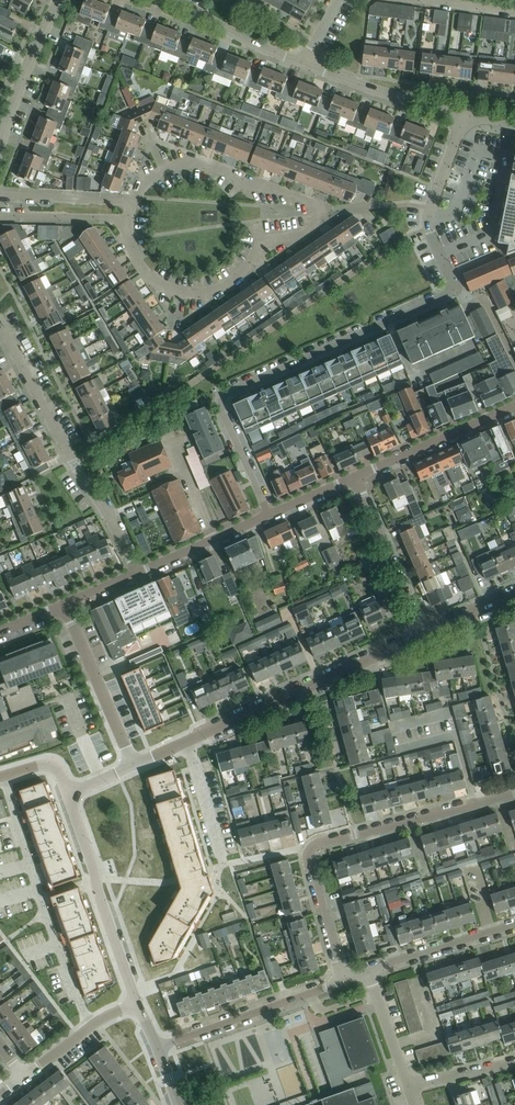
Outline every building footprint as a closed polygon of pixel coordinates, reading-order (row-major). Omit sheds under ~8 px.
[(10,5),(25,13),(33,0),(13,0),(10,5)] [(98,3),(92,0),(85,0),(80,14),(77,13),(74,21),(89,27),(92,19),(98,3)] [(285,0),(272,0),(269,4),(269,5),(270,4),(277,8),(277,7),(280,8),(279,10),(285,0)] [(299,0),(285,0),(279,10),(280,10),(287,14),(288,13),(290,14),(289,16),(290,16),(299,0)] [(290,16),(297,20),(298,19),(301,20),(300,22),(306,13),(307,13),(311,7),(313,8),(318,0),(317,0),(316,0),(299,0),(290,16)] [(382,17),(383,3),(376,2),(369,7),(368,15),(382,17)] [(108,31),(114,14),(108,11),(110,7),(98,3),(92,19),(99,22),(97,27),(108,31)] [(390,4),(383,3),(382,17),(388,17),(390,4)] [(406,20),(408,6),(401,5),(399,19),(406,20)] [(415,7),(408,6),(406,20),(413,21),(415,7)] [(10,40),(18,25),(4,18),(7,11),(11,13),(12,13),(0,7),(0,35),(10,40)] [(439,24),(441,11),(434,10),(432,23),(439,24)] [(128,33),(134,16),(121,11),(120,16),(114,14),(108,31),(118,35),(120,30),(128,33)] [(448,11),(441,11),(439,24),(446,25),(448,11)] [(463,32),(466,14),(459,13),(457,31),(463,32)] [(473,15),(466,14),(464,32),(470,33),(473,15)] [(144,44),(150,27),(144,25),(146,21),(134,16),(128,33),(135,36),(133,40),(144,44)] [(497,32),(499,18),(492,17),(490,31),(497,32)] [(506,19),(499,18),(497,32),(504,33),(506,19)] [(161,51),(170,30),(157,25),(155,29),(150,27),(144,44),(161,51)] [(179,58),(186,41),(180,38),(181,34),(170,30),(161,51),(179,58)] [(76,36),(74,42),(91,48),(94,42),(76,36)] [(199,60),(205,43),(193,38),(191,43),(186,41),(179,58),(189,62),(188,64),(196,67),(199,60)] [(375,67),(378,41),(365,40),(362,65),(375,67)] [(387,69),(391,43),(378,41),(375,67),(387,69)] [(85,66),(91,48),(74,42),(72,47),(67,46),(63,58),(85,66)] [(217,48),(205,43),(199,60),(206,63),(203,70),(214,74),(220,57),(214,55),(217,48)] [(400,70),(402,51),(403,47),(399,47),(400,44),(391,43),(387,69),(400,70)] [(415,53),(402,51),(400,70),(412,72),(415,53)] [(458,78),(460,59),(461,53),(448,51),(448,57),(445,76),(458,78)] [(461,53),(460,59),(458,78),(470,79),(472,63),(476,64),(477,55),(461,53)] [(433,74),(435,56),(422,54),(420,73),(433,74)] [(232,81),(233,76),(240,59),(227,55),(226,59),(220,57),(214,74),(232,81)] [(491,82),(493,63),(494,57),(479,55),(478,63),(480,63),(477,80),(491,82)] [(445,76),(448,57),(435,56),(433,74),(445,76)] [(503,84),(505,65),(506,59),(494,57),(493,63),(491,82),(503,84)] [(78,84),(85,66),(63,58),(58,70),(62,72),(60,77),(78,84)] [(131,58),(128,66),(134,68),(137,60),(131,58)] [(252,64),(240,59),(233,76),(241,79),(239,84),(249,88),(256,70),(250,68),(252,64)] [(505,65),(503,84),(514,85),(514,66),(505,65)] [(131,78),(133,71),(121,67),(120,68),(126,81),(131,78)] [(269,90),(275,73),(263,68),(261,72),(256,70),(249,88),(260,92),(262,87),(269,90)] [(287,77),(275,73),(269,90),(276,92),(275,97),(285,101),(292,84),(286,82),(287,77)] [(74,94),(78,84),(60,77),(58,83),(54,81),(49,94),(66,100),(69,93),(74,94)] [(305,103),(311,86),(299,82),(297,86),(292,84),(285,101),(295,105),(297,100),(305,103)] [(136,103),(131,92),(128,86),(122,89),(130,108),(137,105),(136,103)] [(321,115),(327,98),(321,95),(323,91),(311,86),(305,103),(312,106),(310,111),(321,115)] [(184,92),(184,93),(182,98),(193,102),(194,100),(195,97),(184,92)] [(104,105),(107,96),(100,93),(97,103),(104,105)] [(63,107),(66,100),(49,94),(45,106),(49,107),(47,113),(64,120),(68,109),(63,107)] [(165,112),(167,106),(169,99),(158,95),(155,102),(138,110),(143,121),(149,118),(159,122),(160,123),(164,112),(165,112)] [(340,117),(347,100),(334,95),(333,100),(327,98),(321,115),(331,119),(333,114),(340,117)] [(195,97),(194,100),(193,102),(204,106),(206,101),(195,97)] [(359,105),(347,100),(340,117),(338,124),(346,127),(347,125),(356,128),(363,111),(357,109),(359,105)] [(245,103),(243,111),(248,113),(251,105),(245,103)] [(226,115),(228,109),(217,105),(217,107),(215,111),(221,113),(226,115)] [(169,133),(175,117),(177,110),(167,106),(165,112),(164,112),(160,123),(159,122),(157,129),(169,133)] [(186,121),(187,117),(189,113),(178,109),(177,110),(175,117),(169,133),(180,137),(186,121)] [(239,113),(228,109),(226,115),(237,119),(239,113)] [(373,138),(376,130),(382,114),(370,109),(368,113),(363,111),(356,128),(366,132),(365,135),(373,138)] [(138,123),(143,121),(138,110),(121,117),(114,114),(110,126),(123,131),(134,135),(134,134),(138,123)] [(60,130),(64,120),(47,113),(45,119),(40,117),(36,129),(53,136),(55,128),(60,130)] [(237,119),(248,123),(250,118),(239,114),(237,119)] [(394,118),(382,114),(376,130),(383,133),(382,138),(392,142),(399,125),(393,122),(394,118)] [(191,142),(197,125),(198,121),(187,117),(186,121),(180,137),(191,142)] [(213,150),(222,126),(211,122),(208,129),(202,146),(213,150)] [(412,144),(418,127),(406,122),(404,127),(399,125),(392,142),(402,146),(404,141),(411,144),(412,144)] [(264,129),(275,133),(277,128),(266,123),(264,129)] [(202,146),(208,129),(197,125),(191,142),(202,146)] [(296,125),(294,130),(302,134),(305,128),(296,125)] [(224,154),(232,134),(233,130),(222,126),(213,150),(224,154)] [(82,127),(80,135),(88,137),(89,137),(90,134),(91,130),(82,127)] [(430,132),(418,127),(412,144),(411,144),(409,149),(427,155),(434,138),(428,136),(430,132)] [(50,143),(53,136),(36,129),(31,142),(35,143),(33,149),(51,155),(55,145),(50,143)] [(317,129),(314,136),(320,139),(323,132),(317,129)] [(140,136),(134,134),(134,135),(123,131),(119,142),(135,148),(140,136)] [(235,158),(243,138),(244,135),(240,133),(238,137),(232,134),(224,154),(235,158)] [(254,143),(243,138),(235,158),(246,163),(254,143)] [(131,159),(135,148),(119,142),(115,153),(131,159)] [(262,169),(268,152),(270,146),(258,142),(250,164),(262,169)] [(344,143),(342,149),(349,151),(351,145),(344,143)] [(81,157),(84,148),(78,145),(75,155),(81,157)] [(47,166),(51,155),(33,149),(31,154),(27,153),(22,165),(40,172),(42,164),(47,166)] [(127,170),(131,159),(115,153),(108,151),(104,161),(106,162),(110,164),(127,170)] [(273,173),(279,156),(268,152),(262,169),(273,173)] [(379,152),(376,162),(383,165),(387,155),(379,152)] [(290,160),(289,160),(289,159),(289,158),(289,157),(289,156),(288,155),(288,154),(287,154),(286,153),(285,153),(284,153),(283,153),(282,153),(281,154),(281,155),(280,155),(280,156),(279,156),(273,173),(284,177),(290,160)] [(343,153),(341,158),(347,160),(346,164),(351,166),(355,157),(343,153)] [(295,181),(303,159),(292,155),(290,160),(284,177),(295,181)] [(498,243),(508,245),(506,255),(514,252),(514,155),(498,243)] [(306,185),(314,163),(303,159),(295,181),(306,185)] [(123,181),(127,170),(110,164),(106,162),(102,173),(106,175),(123,181)] [(71,163),(66,176),(73,177),(78,166),(74,164),(71,163)] [(317,190),(325,167),(314,163),(306,185),(317,190)] [(37,179),(40,172),(22,165),(18,177),(34,183),(33,186),(38,188),(41,181),(37,179)] [(405,165),(402,171),(410,174),(412,168),(405,165)] [(328,194),(336,172),(325,167),(317,190),(328,194)] [(339,198),(347,176),(336,172),(328,194),(339,198)] [(118,192),(123,181),(106,175),(102,186),(108,191),(108,190),(111,191),(110,192),(118,192)] [(362,178),(360,181),(347,176),(339,198),(350,202),(355,196),(354,196),(355,193),(356,194),(356,191),(370,196),(374,192),(374,183),(362,178)] [(76,191),(83,191),(84,177),(77,177),(76,191)] [(353,216),(343,223),(353,238),(363,231),(370,236),(374,234),(372,225),(368,222),(362,226),(361,223),(360,223),(359,221),(353,216)] [(357,243),(353,238),(343,223),(333,230),(347,250),(357,243)] [(24,230),(22,231),(18,225),(11,225),(14,230),(0,237),(0,240),(3,246),(5,246),(6,249),(21,241),(28,238),(24,230)] [(76,246),(65,253),(69,259),(86,248),(101,238),(94,228),(86,230),(87,231),(85,232),(84,231),(79,238),(74,242),(76,246)] [(347,250),(333,230),(323,236),(337,256),(337,257),(347,250)] [(397,236),(393,230),(382,238),(386,244),(397,236)] [(337,256),(323,236),(314,243),(327,262),(337,256)] [(93,258),(108,248),(101,238),(86,248),(93,258)] [(10,260),(26,252),(21,241),(6,249),(5,249),(10,260)] [(327,262),(314,243),(304,250),(317,268),(316,268),(317,269),(327,262)] [(114,257),(108,248),(93,258),(100,267),(114,257)] [(16,270),(37,260),(36,259),(31,249),(26,252),(10,260),(16,270)] [(317,268),(304,250),(294,256),(307,275),(316,268),(317,268)] [(307,275),(294,256),(284,263),(295,279),(297,281),(307,275)] [(42,271),(38,264),(43,262),(41,257),(36,259),(37,260),(16,270),(21,281),(42,271)] [(106,277),(121,267),(114,257),(100,267),(97,270),(97,272),(97,273),(97,275),(98,276),(99,277),(100,278),(101,279),(103,279),(106,277)] [(354,260),(358,265),(362,262),(359,257),(354,260)] [(463,275),(470,292),(511,274),(504,257),(463,275)] [(358,265),(354,260),(350,263),(353,268),(358,265)] [(295,279),(284,263),(275,270),(285,285),(286,284),(287,286),(289,287),(292,287),(294,286),(295,285),(296,283),(296,280),(295,279)] [(86,277),(80,267),(75,270),(81,280),(86,277)] [(128,277),(121,267),(106,277),(113,287),(128,277)] [(285,285),(275,270),(265,277),(275,292),(275,291),(277,293),(278,294),(280,294),(282,294),(284,293),(285,292),(286,290),(286,288),(285,286),(284,285),(285,285)] [(340,270),(335,274),(338,278),(343,275),(340,270)] [(328,285),(338,278),(335,274),(325,280),(328,285)] [(512,293),(514,292),(514,286),(511,274),(490,288),(489,289),(499,309),(508,305),(514,302),(512,293)] [(24,287),(30,298),(46,290),(40,279),(24,287)] [(262,279),(251,286),(264,305),(274,298),(262,279)] [(115,290),(122,301),(137,291),(130,280),(115,290)] [(318,292),(328,285),(325,280),(315,287),(316,288),(318,292)] [(56,298),(53,292),(57,290),(55,285),(46,290),(30,298),(35,308),(56,298)] [(264,305),(251,286),(242,293),(255,311),(264,305)] [(98,298),(92,287),(87,290),(93,301),(98,298)] [(129,310),(144,300),(137,291),(122,301),(129,310)] [(255,311),(242,293),(232,299),(245,318),(255,311)] [(301,297),(296,300),(299,305),(304,302),(301,297)] [(41,319),(61,308),(56,298),(35,308),(41,319)] [(245,318),(232,299),(222,306),(235,325),(245,318)] [(150,310),(144,300),(129,310),(136,320),(150,310)] [(289,312),(299,305),(296,300),(286,307),(289,312)] [(474,340),(482,336),(471,314),(465,317),(459,305),(411,327),(410,326),(397,332),(402,345),(403,344),(412,364),(421,360),(420,358),(426,355),(427,358),(429,357),(428,354),(433,352),(435,354),(451,347),(450,344),(456,342),(457,344),(459,344),(458,341),(463,338),(465,341),(473,337),(474,340)] [(235,325),(222,306),(212,313),(223,328),(225,331),(235,325)] [(68,322),(64,313),(67,312),(65,307),(61,308),(41,319),(46,330),(62,322),(63,324),(68,322)] [(471,314),(482,336),(482,338),(495,331),(483,307),(470,313),(471,314)] [(157,320),(150,310),(136,320),(133,322),(133,323),(132,325),(135,331),(137,329),(139,332),(157,320)] [(96,322),(99,327),(104,325),(101,320),(95,311),(90,314),(95,323),(96,322)] [(223,328),(212,313),(203,320),(213,334),(223,328)] [(164,330),(157,320),(139,332),(145,342),(146,342),(158,333),(159,334),(164,330)] [(213,334),(203,320),(193,326),(203,341),(213,334)] [(110,335),(104,325),(99,327),(105,338),(110,335)] [(203,341),(193,326),(183,333),(186,339),(187,339),(197,353),(207,346),(203,341)] [(50,338),(56,349),(73,341),(67,329),(50,338)] [(256,335),(253,330),(248,333),(251,338),(256,335)] [(165,343),(159,334),(158,333),(146,342),(145,342),(144,343),(151,353),(150,360),(168,363),(171,344),(165,343)] [(488,364),(490,367),(491,370),(506,398),(514,394),(514,372),(496,334),(485,340),(496,360),(488,364)] [(110,335),(105,338),(111,349),(116,346),(110,335)] [(390,370),(403,364),(390,335),(377,341),(390,370)] [(62,360),(84,349),(78,338),(73,341),(56,349),(62,360)] [(197,353),(187,339),(186,339),(177,345),(171,344),(168,363),(180,365),(187,360),(197,353)] [(377,341),(371,343),(363,347),(376,376),(390,370),(377,341)] [(237,348),(233,343),(229,347),(232,351),(237,348)] [(376,376),(363,347),(350,352),(363,381),(376,376)] [(67,372),(90,360),(84,349),(62,360),(67,372)] [(350,352),(345,355),(337,358),(350,387),(363,381),(350,352)] [(217,362),(214,357),(209,360),(212,365),(217,362)] [(90,374),(87,368),(96,363),(94,358),(90,360),(67,372),(73,383),(90,374)] [(350,387),(337,358),(324,364),(337,393),(350,387)] [(324,364),(319,367),(311,370),(324,399),(337,393),(324,364)] [(485,407),(506,398),(491,370),(490,367),(484,370),(483,368),(476,370),(462,377),(464,383),(469,392),(472,398),(479,395),(485,407)] [(9,381),(3,370),(0,371),(0,386),(9,381)] [(324,399),(311,370),(298,376),(311,405),(324,399)] [(298,376),(293,378),(285,382),(298,411),(311,405),(298,376)] [(105,388),(100,377),(76,389),(82,400),(99,392),(105,388)] [(9,381),(0,386),(0,408),(14,400),(11,395),(15,393),(9,381)] [(298,411),(285,382),(272,387),(285,416),(298,411)] [(391,383),(382,386),(384,393),(394,389),(391,383)] [(477,411),(472,398),(469,392),(464,383),(443,391),(450,407),(454,419),(477,411)] [(437,394),(433,384),(425,387),(433,405),(427,408),(432,420),(431,420),(433,426),(435,425),(436,428),(449,422),(443,409),(437,394)] [(272,387),(267,390),(259,393),(272,422),(285,416),(272,387)] [(406,426),(412,439),(430,431),(411,387),(398,392),(409,418),(410,417),(413,423),(406,426)] [(443,409),(450,407),(443,391),(437,394),(443,409)] [(88,411),(105,403),(99,392),(82,400),(88,411)] [(272,422),(259,393),(246,399),(259,428),(272,422)] [(246,399),(241,402),(233,405),(246,434),(259,428),(246,399)] [(14,400),(0,408),(0,414),(3,419),(7,416),(11,423),(27,415),(21,403),(17,406),(14,400)] [(94,422),(110,414),(116,411),(111,400),(105,403),(88,411),(94,422)] [(184,416),(203,459),(224,449),(205,407),(184,416)] [(361,413),(359,408),(351,411),(353,416),(361,413)] [(116,425),(110,414),(94,422),(100,434),(116,425)] [(33,427),(27,415),(11,423),(15,430),(10,433),(15,443),(32,434),(29,429),(33,427)] [(357,424),(354,418),(343,423),(346,429),(357,424)] [(504,424),(512,443),(514,442),(514,420),(504,424)] [(490,430),(502,458),(492,462),(489,463),(490,465),(483,468),(485,473),(486,476),(493,473),(494,473),(514,464),(514,463),(509,448),(500,426),(490,430)] [(391,427),(379,433),(386,450),(398,445),(391,427)] [(317,428),(309,431),(312,438),(320,434),(317,428)] [(502,458),(490,430),(458,444),(469,468),(490,458),(492,462),(502,458)] [(386,450),(379,433),(367,438),(374,456),(386,450)] [(34,439),(32,434),(15,443),(24,460),(44,449),(38,437),(34,439)] [(292,437),(281,443),(285,450),(296,444),(292,437)] [(254,451),(267,445),(264,439),(251,446),(254,451)] [(172,466),(160,440),(128,454),(133,466),(118,473),(126,491),(148,481),(147,478),(172,466)] [(339,470),(359,461),(358,458),(369,453),(364,441),(353,447),(352,444),(345,448),(346,452),(333,457),(339,470)] [(281,443),(270,448),(274,457),(279,454),(282,460),(288,457),(285,450),(281,443)] [(310,450),(322,477),(334,472),(322,444),(310,450)] [(456,445),(445,450),(461,486),(466,484),(463,477),(464,477),(458,463),(463,461),(456,445)] [(210,485),(193,446),(186,449),(189,456),(185,457),(200,490),(210,485)] [(50,460),(44,449),(24,460),(33,477),(49,468),(46,463),(50,460)] [(268,449),(255,455),(259,462),(272,456),(268,449)] [(461,486),(445,450),(435,455),(442,470),(446,468),(456,489),(461,486)] [(217,453),(204,459),(206,465),(220,459),(217,453)] [(442,470),(435,455),(424,460),(441,498),(443,503),(449,500),(443,486),(443,485),(448,483),(442,470)] [(441,498),(424,460),(413,464),(420,480),(425,478),(431,492),(435,501),(441,498)] [(276,479),(270,482),(277,497),(288,492),(277,467),(275,463),(265,468),(268,474),(272,472),(276,479)] [(318,479),(312,466),(305,469),(303,464),(294,468),(294,469),(296,473),(297,475),(302,486),(318,479)] [(302,486),(297,475),(296,473),(294,469),(282,474),(290,492),(302,486)] [(249,510),(230,471),(210,481),(218,498),(218,497),(229,519),(249,510)] [(485,473),(481,475),(486,486),(490,484),(489,483),(486,476),(485,473)] [(152,491),(170,531),(175,543),(201,532),(185,497),(188,496),(187,494),(184,495),(177,479),(165,485),(152,491)] [(408,504),(414,517),(422,514),(408,483),(401,486),(398,479),(384,485),(391,500),(392,500),(396,509),(408,504)] [(150,487),(152,491),(165,485),(164,480),(150,487)] [(505,480),(493,485),(497,496),(510,491),(505,480)] [(24,486),(2,496),(7,507),(8,507),(29,498),(24,486)] [(33,509),(29,498),(8,507),(12,517),(33,509)] [(465,499),(450,506),(454,513),(469,507),(465,499)] [(514,514),(514,506),(506,510),(509,517),(514,514)] [(329,530),(333,540),(340,537),(347,534),(335,507),(321,513),(329,530)] [(38,520),(33,509),(12,517),(17,528),(17,529),(38,520)] [(422,514),(401,523),(405,531),(419,525),(420,525),(426,523),(422,514)] [(298,524),(305,540),(306,540),(308,545),(322,538),(322,539),(323,539),(320,533),(313,517),(298,524)] [(85,519),(76,523),(79,528),(87,524),(85,519)] [(43,531),(38,520),(17,529),(17,528),(16,529),(22,544),(30,540),(29,537),(43,531)] [(288,521),(276,527),(283,543),(290,540),(293,547),(298,544),(288,521)] [(425,537),(420,525),(419,525),(405,531),(400,534),(405,546),(425,537)] [(450,526),(443,529),(445,534),(448,541),(453,539),(456,537),(451,526),(450,526)] [(283,543),(276,527),(264,532),(271,548),(283,543)] [(464,529),(458,532),(461,540),(462,541),(468,538),(464,529)] [(225,550),(235,571),(264,558),(257,535),(247,540),(225,550)] [(101,559),(94,542),(92,537),(86,539),(87,542),(82,544),(84,549),(91,564),(101,559)] [(430,549),(425,537),(405,546),(410,557),(424,552),(430,549)] [(504,545),(501,538),(495,540),(499,547),(504,545)] [(99,539),(94,542),(101,559),(113,554),(106,539),(100,542),(99,539)] [(456,544),(453,539),(448,541),(446,542),(448,548),(456,544)] [(323,551),(331,569),(340,565),(338,560),(339,560),(334,546),(323,551)] [(507,551),(514,567),(514,565),(514,547),(507,551)] [(78,549),(72,551),(80,569),(91,564),(84,549),(79,551),(78,549)] [(72,551),(67,554),(68,556),(63,558),(61,555),(69,573),(80,569),(72,551)] [(514,567),(507,551),(493,557),(500,573),(500,572),(506,569),(507,570),(514,567)] [(429,564),(424,552),(410,557),(416,570),(429,564)] [(59,581),(64,579),(63,576),(69,573),(61,555),(50,560),(59,581)] [(375,566),(370,555),(359,560),(364,571),(375,566)] [(199,562),(208,582),(222,576),(213,556),(199,562)] [(500,573),(493,557),(479,563),(476,557),(471,560),(477,575),(483,572),(486,579),(487,579),(486,578),(493,575),(493,576),(500,573)] [(54,583),(59,581),(50,560),(39,565),(47,583),(53,580),(54,583)] [(294,566),(296,571),(308,565),(306,560),(294,566)] [(435,561),(429,564),(416,570),(421,582),(440,573),(435,561)] [(459,574),(461,578),(463,578),(469,575),(467,570),(464,564),(457,567),(459,574)] [(34,568),(29,570),(36,588),(47,583),(39,565),(40,568),(35,570),(34,568)] [(29,570),(23,572),(24,575),(19,577),(26,592),(36,588),(29,570)] [(445,585),(440,573),(421,582),(426,594),(439,588),(440,588),(445,585)] [(270,578),(275,594),(287,590),(282,575),(270,578)] [(474,587),(469,575),(463,578),(468,590),(474,587)] [(157,581),(161,591),(165,600),(166,599),(173,616),(171,616),(177,627),(188,622),(183,611),(181,607),(180,607),(179,605),(176,606),(172,596),(177,594),(168,576),(157,581)] [(232,576),(223,580),(231,597),(239,593),(232,576)] [(13,577),(7,580),(14,597),(26,592),(19,577),(14,580),(13,577)] [(373,582),(380,598),(387,595),(381,583),(383,582),(381,578),(373,582)] [(156,582),(115,600),(117,605),(122,617),(126,625),(129,623),(131,627),(132,629),(169,612),(156,582)] [(346,585),(340,587),(342,593),(348,590),(346,585)] [(445,600),(440,588),(439,588),(426,594),(432,606),(445,600)] [(320,603),(333,597),(330,592),(318,597),(320,603)] [(204,597),(198,600),(201,607),(208,604),(204,597)] [(307,608),(320,603),(318,597),(305,603),(307,608)] [(115,600),(91,611),(102,636),(107,645),(114,660),(125,655),(122,647),(137,640),(135,635),(132,629),(131,627),(127,629),(126,625),(122,617),(117,605),(115,600)] [(361,609),(368,625),(370,624),(370,625),(377,622),(376,621),(384,618),(380,610),(384,608),(381,601),(377,602),(361,609)] [(309,611),(307,608),(305,603),(292,609),(296,617),(309,611)] [(210,612),(202,616),(207,627),(215,623),(210,612)] [(355,612),(342,618),(344,622),(351,639),(355,637),(356,638),(364,634),(356,617),(355,612)] [(351,639),(344,622),(332,628),(331,628),(339,645),(343,643),(343,644),(352,640),(351,639)] [(290,623),(278,629),(280,634),(284,632),(287,639),(296,635),(293,628),(290,623)] [(331,628),(332,628),(330,623),(317,629),(319,634),(327,650),(331,649),(339,646),(339,645),(331,628)] [(505,625),(496,628),(499,641),(514,637),(514,625),(514,623),(505,625)] [(246,625),(228,633),(232,643),(250,635),(246,625)] [(280,634),(278,629),(265,634),(268,639),(272,638),(273,640),(278,637),(280,641),(282,640),(280,634)] [(211,634),(199,640),(201,645),(213,639),(211,634)] [(255,645),(268,639),(265,634),(253,640),(257,648),(255,645)] [(327,651),(327,650),(319,634),(306,640),(314,657),(319,655),(327,651)] [(499,641),(503,654),(514,650),(514,637),(499,641)] [(188,651),(201,645),(199,640),(186,645),(188,651)] [(257,648),(253,640),(240,645),(242,651),(247,649),(249,652),(252,651),(257,648)] [(45,675),(55,671),(61,669),(51,642),(44,644),(43,641),(6,655),(7,659),(0,661),(6,677),(0,679),(0,711),(1,711),(5,722),(0,723),(0,758),(51,738),(50,735),(57,733),(46,706),(37,709),(22,715),(20,710),(36,704),(30,687),(20,690),(18,685),(45,675)] [(299,643),(287,648),(294,665),(298,663),(298,664),(307,660),(299,643)] [(176,656),(188,651),(186,645),(173,651),(176,656)] [(294,665),(287,648),(274,654),(282,671),(286,669),(286,670),(294,666),(294,665)] [(235,654),(233,649),(220,654),(222,660),(235,654)] [(503,654),(507,667),(514,664),(514,650),(503,654)] [(282,671),(274,654),(262,659),(269,676),(273,674),(273,675),(274,675),(282,671)] [(473,656),(460,658),(463,677),(476,675),(473,656)] [(463,677),(460,658),(447,660),(450,679),(463,677)] [(269,676),(262,659),(249,665),(256,683),(257,683),(257,682),(261,680),(261,681),(269,677),(269,676)] [(450,679),(447,660),(433,662),(434,671),(428,672),(430,682),(431,688),(438,686),(437,681),(450,679)] [(507,667),(510,679),(514,678),(514,664),(507,667)] [(237,692),(237,691),(229,674),(226,667),(213,673),(216,680),(224,696),(228,695),(237,692)] [(141,668),(122,676),(127,688),(146,679),(141,668)] [(241,668),(229,674),(237,691),(241,689),(241,690),(249,686),(241,668)] [(430,682),(428,672),(408,675),(411,694),(424,692),(423,683),(430,682)] [(411,694),(408,675),(395,677),(398,696),(411,694)] [(212,702),(204,685),(191,691),(189,687),(185,677),(178,680),(183,690),(188,700),(194,698),(199,709),(200,708),(199,708),(203,706),(204,707),(212,703),(212,702)] [(398,696),(395,677),(382,679),(385,698),(398,696)] [(146,679),(127,688),(131,699),(150,690),(146,679)] [(224,696),(216,680),(204,685),(212,702),(216,700),(216,701),(224,697),(224,696)] [(367,691),(371,704),(382,701),(378,688),(367,691)] [(472,689),(465,691),(467,698),(474,696),(472,689)] [(150,690),(131,699),(136,709),(155,701),(150,690)] [(467,698),(465,691),(458,693),(452,694),(454,702),(467,698)] [(489,695),(473,700),(477,713),(493,709),(491,700),(490,700),(489,696),(490,696),(489,695)] [(333,701),(337,714),(355,709),(352,696),(333,701)] [(155,701),(136,709),(141,720),(160,712),(155,701)] [(441,701),(433,703),(435,710),(442,708),(441,701)] [(435,710),(433,703),(426,705),(428,712),(435,710)] [(452,706),(456,720),(461,718),(461,717),(467,716),(464,703),(452,706)] [(376,709),(378,716),(386,714),(384,707),(376,709)] [(403,718),(401,711),(400,707),(393,708),(393,713),(389,714),(391,721),(403,718)] [(401,707),(400,707),(401,711),(403,718),(410,716),(408,709),(401,711),(401,707)] [(359,722),(355,709),(337,714),(340,727),(359,722)] [(493,709),(477,713),(480,726),(496,721),(494,713),(493,713),(492,709),(493,709)] [(160,712),(141,720),(146,732),(165,724),(160,712)] [(388,722),(386,714),(378,716),(380,724),(388,722)] [(461,718),(456,720),(459,732),(469,729),(467,722),(462,723),(461,718)] [(305,721),(292,725),(297,743),(310,740),(305,721)] [(497,722),(496,721),(480,726),(484,738),(500,734),(498,726),(497,726),(496,722),(497,722)] [(362,735),(359,722),(340,727),(344,739),(362,735)] [(297,743),(292,725),(279,728),(284,747),(297,743)] [(284,747),(279,728),(266,731),(268,740),(262,742),(264,752),(284,747)] [(370,733),(374,745),(385,742),(392,740),(389,728),(370,733)] [(470,729),(469,729),(459,732),(462,744),(472,742),(469,729),(470,729)] [(500,734),(484,738),(487,751),(503,747),(501,738),(500,738),(499,735),(500,734)] [(366,747),(362,735),(344,739),(347,752),(366,747)] [(394,748),(392,740),(385,742),(387,750),(394,748)] [(264,752),(262,742),(242,747),(247,766),(260,762),(258,753),(264,752)] [(476,754),(472,742),(462,744),(466,757),(476,754)] [(444,756),(443,751),(441,746),(429,749),(431,760),(444,756)] [(247,766),(242,747),(229,750),(234,769),(247,766)] [(369,760),(366,747),(347,752),(351,765),(369,760)] [(504,747),(503,747),(487,751),(491,764),(507,759),(505,751),(504,751),(503,747),(504,747)] [(431,760),(429,749),(416,752),(417,758),(425,756),(426,761),(431,760)] [(234,769),(229,750),(216,754),(221,772),(234,769)] [(411,759),(417,758),(416,752),(408,754),(404,755),(408,773),(414,771),(411,759)] [(462,771),(457,753),(449,755),(454,773),(449,774),(453,791),(454,791),(453,790),(457,788),(457,789),(466,787),(462,771)] [(478,760),(476,754),(466,757),(469,770),(478,767),(475,768),(473,761),(478,760)] [(392,765),(392,764),(390,759),(383,761),(387,776),(394,773),(393,769),(392,765)] [(507,760),(507,759),(491,764),(494,777),(511,772),(508,764),(507,764),(506,760),(507,760)] [(302,765),(304,772),(312,770),(310,763),(302,765)] [(372,763),(365,765),(367,771),(368,777),(375,774),(374,769),(372,763)] [(295,767),(297,774),(304,772),(302,765),(295,767)] [(482,780),(478,767),(469,770),(473,782),(482,780)] [(174,770),(149,778),(178,879),(181,889),(149,945),(156,965),(172,960),(209,896),(211,898),(214,893),(209,875),(207,870),(198,837),(194,838),(175,773),(174,770)] [(322,785),(319,776),(318,777),(317,773),(318,773),(318,772),(302,776),(305,789),(322,785)] [(453,791),(449,774),(436,777),(440,794),(441,794),(440,793),(444,792),(445,793),(453,791)] [(278,775),(271,777),(272,784),(280,782),(278,775)] [(272,784),(271,777),(263,779),(265,786),(272,784)] [(440,794),(436,777),(423,781),(428,797),(428,796),(432,795),(432,796),(440,794)] [(428,797),(423,781),(411,784),(415,800),(415,799),(419,798),(419,799),(428,797)] [(45,782),(20,791),(44,861),(38,863),(48,889),(79,878),(45,782)] [(246,783),(238,785),(240,792),(247,790),(246,783)] [(415,800),(411,784),(398,787),(402,804),(402,803),(406,801),(406,802),(415,800)] [(240,792),(238,785),(231,787),(233,794),(240,792)] [(281,785),(268,788),(269,794),(283,791),(281,785)] [(325,798),(323,789),(322,789),(321,786),(322,785),(305,789),(308,802),(325,798)] [(402,804),(398,787),(385,790),(389,807),(390,807),(389,806),(393,805),(394,806),(402,804)] [(389,807),(385,790),(372,794),(377,810),(377,809),(381,808),(381,809),(389,807)] [(250,793),(242,795),(244,801),(247,814),(256,812),(252,799),(250,793)] [(377,810),(372,794),(359,797),(364,814),(364,813),(364,812),(368,811),(368,812),(377,810)] [(247,814),(244,801),(242,795),(230,799),(232,809),(243,806),(246,815),(247,814)] [(328,810),(326,802),(325,802),(324,798),(325,798),(308,802),(312,815),(328,810)] [(274,813),(276,820),(280,837),(281,837),(280,836),(284,835),(285,835),(293,833),(293,834),(293,833),(292,827),(288,810),(274,813)] [(331,823),(329,815),(328,815),(327,811),(328,811),(328,810),(312,815),(315,828),(331,823)] [(290,812),(293,822),(299,821),(298,818),(296,811),(290,812)] [(496,813),(484,817),(489,834),(502,830),(496,813)] [(489,834),(484,817),(471,821),(476,838),(489,834)] [(255,843),(251,827),(249,820),(236,823),(242,847),(242,846),(246,845),(254,843),(255,843)] [(280,837),(276,820),(263,824),(268,840),(268,839),(272,838),(272,839),(280,837)] [(300,825),(299,821),(293,822),(296,832),(301,831),(300,825)] [(476,838),(471,821),(458,825),(464,842),(476,838)] [(263,824),(251,827),(255,843),(255,842),(259,841),(259,842),(267,840),(268,840),(263,824)] [(464,842),(458,825),(446,829),(451,846),(464,842)] [(451,846),(446,829),(433,833),(439,850),(440,855),(447,853),(446,848),(451,846)] [(439,850),(433,833),(420,837),(425,854),(439,850)] [(408,838),(395,842),(401,860),(413,856),(408,838)] [(401,860),(395,842),(383,846),(388,863),(401,860)] [(494,849),(493,845),(480,849),(481,853),(483,859),(496,856),(494,849)] [(388,863),(383,846),(370,850),(375,867),(388,863)] [(501,847),(494,849),(496,856),(503,853),(501,847)] [(375,867),(370,850),(358,854),(363,871),(375,867)] [(483,859),(481,853),(468,857),(470,863),(483,859)] [(363,871),(358,854),(345,858),(350,875),(363,871)] [(470,863),(468,857),(456,861),(458,867),(470,863)] [(350,875),(345,858),(332,862),(337,879),(350,875)] [(458,867),(456,861),(455,858),(450,860),(451,863),(444,865),(445,871),(458,867)] [(271,864),(274,877),(291,872),(287,859),(271,864)] [(445,871),(444,865),(436,867),(438,874),(445,871)] [(418,871),(406,875),(407,880),(420,876),(418,871)] [(240,888),(245,886),(254,883),(251,873),(249,874),(249,872),(242,875),(241,872),(235,874),(240,888)] [(294,885),(291,872),(274,877),(278,890),(294,885)] [(422,880),(410,883),(411,889),(423,885),(422,880)] [(382,888),(380,883),(368,887),(370,892),(382,888)] [(298,898),(294,885),(278,890),(282,902),(298,898)] [(79,887),(51,897),(54,906),(57,905),(80,971),(77,972),(85,995),(100,990),(99,985),(112,981),(79,887)] [(357,896),(356,890),(355,887),(342,891),(344,900),(357,896)] [(384,891),(390,910),(394,909),(393,905),(396,905),(395,902),(401,900),(397,887),(392,889),(384,891)] [(503,891),(508,908),(514,906),(514,887),(503,891)] [(508,908),(503,891),(490,895),(495,912),(508,908)] [(376,895),(380,907),(385,906),(381,894),(376,895)] [(302,911),(298,898),(282,902),(285,915),(293,913),(295,921),(302,919),(300,911),(302,911)] [(365,912),(361,899),(344,904),(347,917),(365,912)] [(470,903),(457,907),(463,924),(476,920),(470,903)] [(463,924),(457,907),(445,911),(450,928),(463,924)] [(235,911),(222,916),(224,922),(237,918),(235,911)] [(450,928),(445,911),(432,915),(438,932),(450,928)] [(368,924),(365,912),(347,917),(351,929),(368,924)] [(308,931),(307,931),(304,918),(302,919),(295,921),(293,913),(285,915),(289,929),(284,930),(286,937),(308,931)] [(438,932),(432,915),(420,918),(425,936),(438,932)] [(425,936),(420,918),(407,922),(412,940),(425,936)] [(241,922),(233,924),(236,931),(243,929),(241,922)] [(407,922),(394,926),(400,946),(401,946),(401,945),(407,943),(406,942),(412,940),(407,922)] [(227,934),(236,931),(233,924),(221,929),(226,945),(230,943),(227,934)] [(372,937),(368,924),(351,929),(354,942),(372,937)] [(226,945),(221,929),(213,931),(215,938),(216,938),(219,947),(221,949),(225,948),(226,945)] [(309,930),(307,931),(308,931),(286,937),(289,950),(295,948),(311,944),(309,937),(311,937),(309,930)] [(396,944),(393,931),(387,933),(391,946),(396,944)] [(211,946),(206,932),(198,935),(203,949),(211,946)] [(376,950),(372,937),(354,942),(358,955),(376,950)] [(264,944),(264,943),(259,945),(263,958),(268,956),(271,955),(267,943),(266,943),(264,944)] [(315,956),(311,944),(295,948),(298,961),(315,956)] [(6,952),(11,959),(15,955),(7,945),(3,948),(2,948),(6,952)] [(507,955),(512,972),(514,971),(514,953),(507,955)] [(23,966),(15,955),(11,959),(19,969),(23,966)] [(507,955),(493,959),(498,977),(512,972),(507,955)] [(273,968),(268,956),(263,958),(267,970),(273,968)] [(318,969),(315,956),(298,961),(302,974),(318,969)] [(479,957),(466,961),(471,978),(484,974),(481,963),(479,957)] [(493,959),(481,963),(484,974),(486,980),(498,977),(493,959)] [(466,961),(453,965),(458,982),(471,978),(466,961)] [(216,972),(214,965),(206,968),(209,975),(216,972)] [(453,965),(440,969),(445,986),(458,982),(453,965)] [(26,969),(23,966),(19,969),(27,980),(31,977),(26,969)] [(209,975),(206,968),(199,970),(202,977),(209,975)] [(440,969),(426,973),(431,990),(445,986),(440,969)] [(264,970),(251,974),(257,991),(265,988),(264,986),(269,984),(264,970)] [(244,996),(238,979),(235,980),(233,973),(224,976),(226,983),(232,1000),(240,997),(239,995),(243,994),(244,996)] [(189,974),(181,976),(184,983),(191,981),(189,974)] [(257,991),(251,974),(238,979),(244,996),(252,993),(252,991),(256,989),(257,991)] [(174,979),(176,986),(184,983),(181,976),(174,979)] [(407,979),(394,983),(396,989),(409,985),(407,979)] [(30,984),(38,994),(42,991),(40,988),(34,980),(30,984)] [(161,991),(174,986),(171,980),(158,984),(161,991)] [(232,1000),(226,983),(213,987),(219,1004),(227,1002),(227,999),(231,998),(232,1000)] [(409,985),(396,989),(398,996),(411,992),(409,985)] [(219,1004),(213,987),(201,992),(207,1009),(215,1006),(214,1004),(218,1002),(219,1005),(219,1004)] [(50,1002),(42,991),(38,994),(46,1005),(43,1007),(50,1002)] [(207,1009),(201,992),(188,996),(194,1013),(202,1011),(201,1008),(206,1007),(207,1009)] [(411,992),(398,996),(400,1002),(413,998),(411,992)] [(504,995),(494,998),(495,1003),(505,1000),(505,999),(504,995)] [(194,1013),(188,996),(183,998),(183,1001),(176,1003),(181,1018),(190,1015),(189,1013),(193,1011),(194,1013)] [(413,998),(400,1002),(402,1008),(415,1004),(413,998)] [(489,1000),(479,1003),(480,1008),(490,1005),(489,1000)] [(1,1022),(14,1013),(5,1002),(0,1006),(0,1021),(1,1022)] [(58,1012),(50,1002),(43,1007),(38,1011),(39,1012),(40,1011),(47,1020),(58,1012)] [(451,1003),(440,1006),(441,1011),(452,1007),(451,1003)] [(477,1003),(466,1007),(467,1012),(478,1008),(477,1003)] [(415,1004),(402,1008),(404,1015),(417,1011),(415,1004)] [(504,1004),(494,1007),(495,1012),(506,1008),(504,1004)] [(464,1007),(453,1011),(455,1016),(465,1012),(464,1007)] [(417,1011),(404,1015),(406,1021),(419,1017),(417,1011)] [(450,1011),(439,1015),(440,1019),(440,1020),(452,1016),(450,1011)] [(66,1023),(58,1012),(47,1020),(54,1016),(62,1026),(66,1023)] [(9,1033),(22,1023),(14,1013),(1,1022),(9,1033)] [(371,1082),(346,1091),(342,1078),(367,1070),(366,1067),(380,1062),(364,1017),(337,1026),(338,1027),(330,1030),(330,1029),(319,1033),(326,1051),(325,1051),(326,1053),(321,1055),(320,1053),(319,1053),(333,1090),(328,1091),(330,1096),(321,1099),(321,1100),(322,1100),(323,1104),(376,1104),(374,1099),(376,1098),(371,1082)] [(419,1017),(406,1021),(408,1027),(421,1023),(419,1017)] [(497,1020),(502,1038),(504,1044),(514,1041),(514,1031),(512,1022),(500,1026),(498,1019),(497,1020)] [(497,1020),(485,1023),(491,1041),(502,1038),(497,1020)] [(17,1043),(33,1031),(30,1026),(26,1029),(22,1023),(9,1033),(17,1043)] [(421,1023),(408,1027),(410,1034),(423,1030),(421,1023)] [(485,1023),(472,1027),(478,1045),(491,1041),(485,1023)] [(472,1027),(459,1032),(465,1049),(478,1045),(472,1027)] [(43,1040),(35,1029),(33,1031),(17,1043),(25,1054),(43,1040)] [(459,1032),(445,1036),(446,1041),(451,1053),(465,1049),(459,1032)] [(446,1041),(440,1043),(444,1055),(451,1053),(446,1041)] [(440,1043),(434,1045),(438,1057),(444,1055),(440,1043)] [(434,1045),(428,1046),(431,1059),(438,1057),(434,1045)] [(97,1068),(113,1057),(107,1050),(104,1047),(105,1047),(104,1046),(89,1058),(97,1068)] [(428,1046),(421,1048),(425,1061),(431,1059),(428,1046)] [(421,1048),(415,1050),(419,1063),(425,1061),(421,1048)] [(113,1057),(97,1068),(105,1079),(121,1067),(115,1060),(114,1061),(112,1058),(113,1057)] [(121,1067),(105,1079),(113,1089),(129,1078),(123,1071),(122,1071),(120,1068),(121,1067)] [(70,1084),(60,1070),(59,1070),(60,1071),(53,1076),(50,1079),(49,1078),(60,1092),(60,1091),(70,1084)] [(67,1074),(75,1085),(80,1082),(72,1071),(67,1074)] [(60,1092),(49,1078),(49,1079),(42,1084),(43,1084),(40,1087),(39,1086),(49,1100),(49,1099),(59,1092),(60,1092)] [(121,1100),(137,1088),(131,1081),(130,1082),(128,1079),(129,1078),(113,1089),(121,1100)] [(88,1092),(80,1082),(75,1085),(83,1095),(88,1092)] [(492,1084),(487,1086),(491,1097),(496,1095),(492,1084)] [(39,1086),(38,1086),(39,1087),(32,1092),(29,1095),(29,1094),(28,1094),(37,1104),(42,1104),(49,1100),(39,1086)] [(145,1099),(139,1092),(138,1092),(136,1089),(137,1088),(121,1100),(125,1104),(136,1104),(145,1099)] [(453,1097),(456,1104),(473,1104),(474,1104),(474,1102),(470,1091),(469,1092),(453,1097)] [(88,1092),(83,1095),(91,1104),(93,1104),(96,1102),(88,1092)] [(28,1094),(28,1095),(21,1100),(22,1100),(19,1103),(18,1102),(20,1104),(37,1104),(28,1094)]
